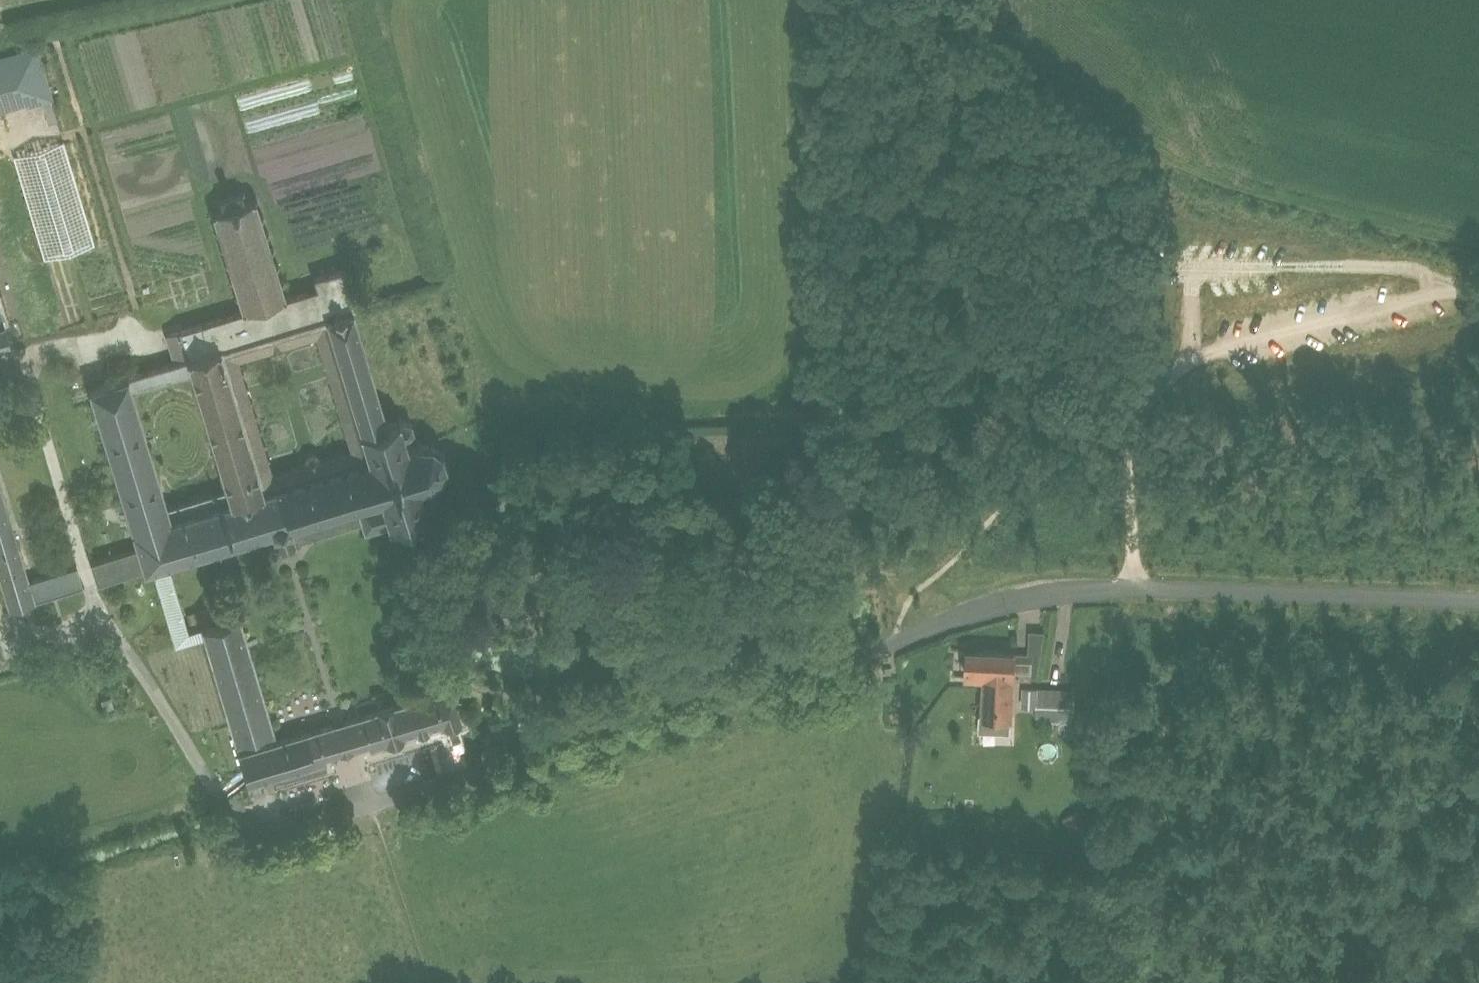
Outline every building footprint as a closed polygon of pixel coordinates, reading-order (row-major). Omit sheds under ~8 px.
[(38,48),(0,60),(0,106),(25,99),(27,105),(52,97),(38,48)] [(94,245),(63,142),(15,156),(46,259),(94,245)] [(262,739),(252,741),(250,732),(272,726),(240,615),(202,626),(188,629),(168,561),(280,527),(381,497),(386,511),(391,524),(429,513),(422,488),(431,486),(442,478),(447,463),(443,451),(430,443),(416,442),(410,444),(402,419),(389,423),(354,311),(359,309),(346,269),(315,279),(317,288),(285,297),(255,202),(215,214),(244,311),(164,336),(173,364),(91,389),(140,546),(92,562),(99,582),(146,566),(146,567),(152,566),(176,644),(205,636),(248,782),(250,782),(252,789),(261,787),(260,784),(259,779),(326,759),(324,753),(368,740),(370,747),(405,737),(463,720),(454,690),(396,707),(395,703),(376,709),(377,712),(264,745),(262,739)] [(13,343),(0,302),(0,348),(13,344),(13,343)] [(969,649),(968,675),(985,676),(985,682),(1014,683),(1014,677),(1032,678),(1033,653),(1016,652),(1016,651),(969,649)] [(1014,683),(985,682),(984,715),(1012,716),(1014,683)] [(1023,686),(1023,704),(1037,704),(1037,717),(1073,718),(1075,687),(1023,686)] [(111,696),(102,699),(104,708),(114,706),(111,696)] [(1001,746),(1023,745),(1022,732),(1000,733),(1001,746)]
